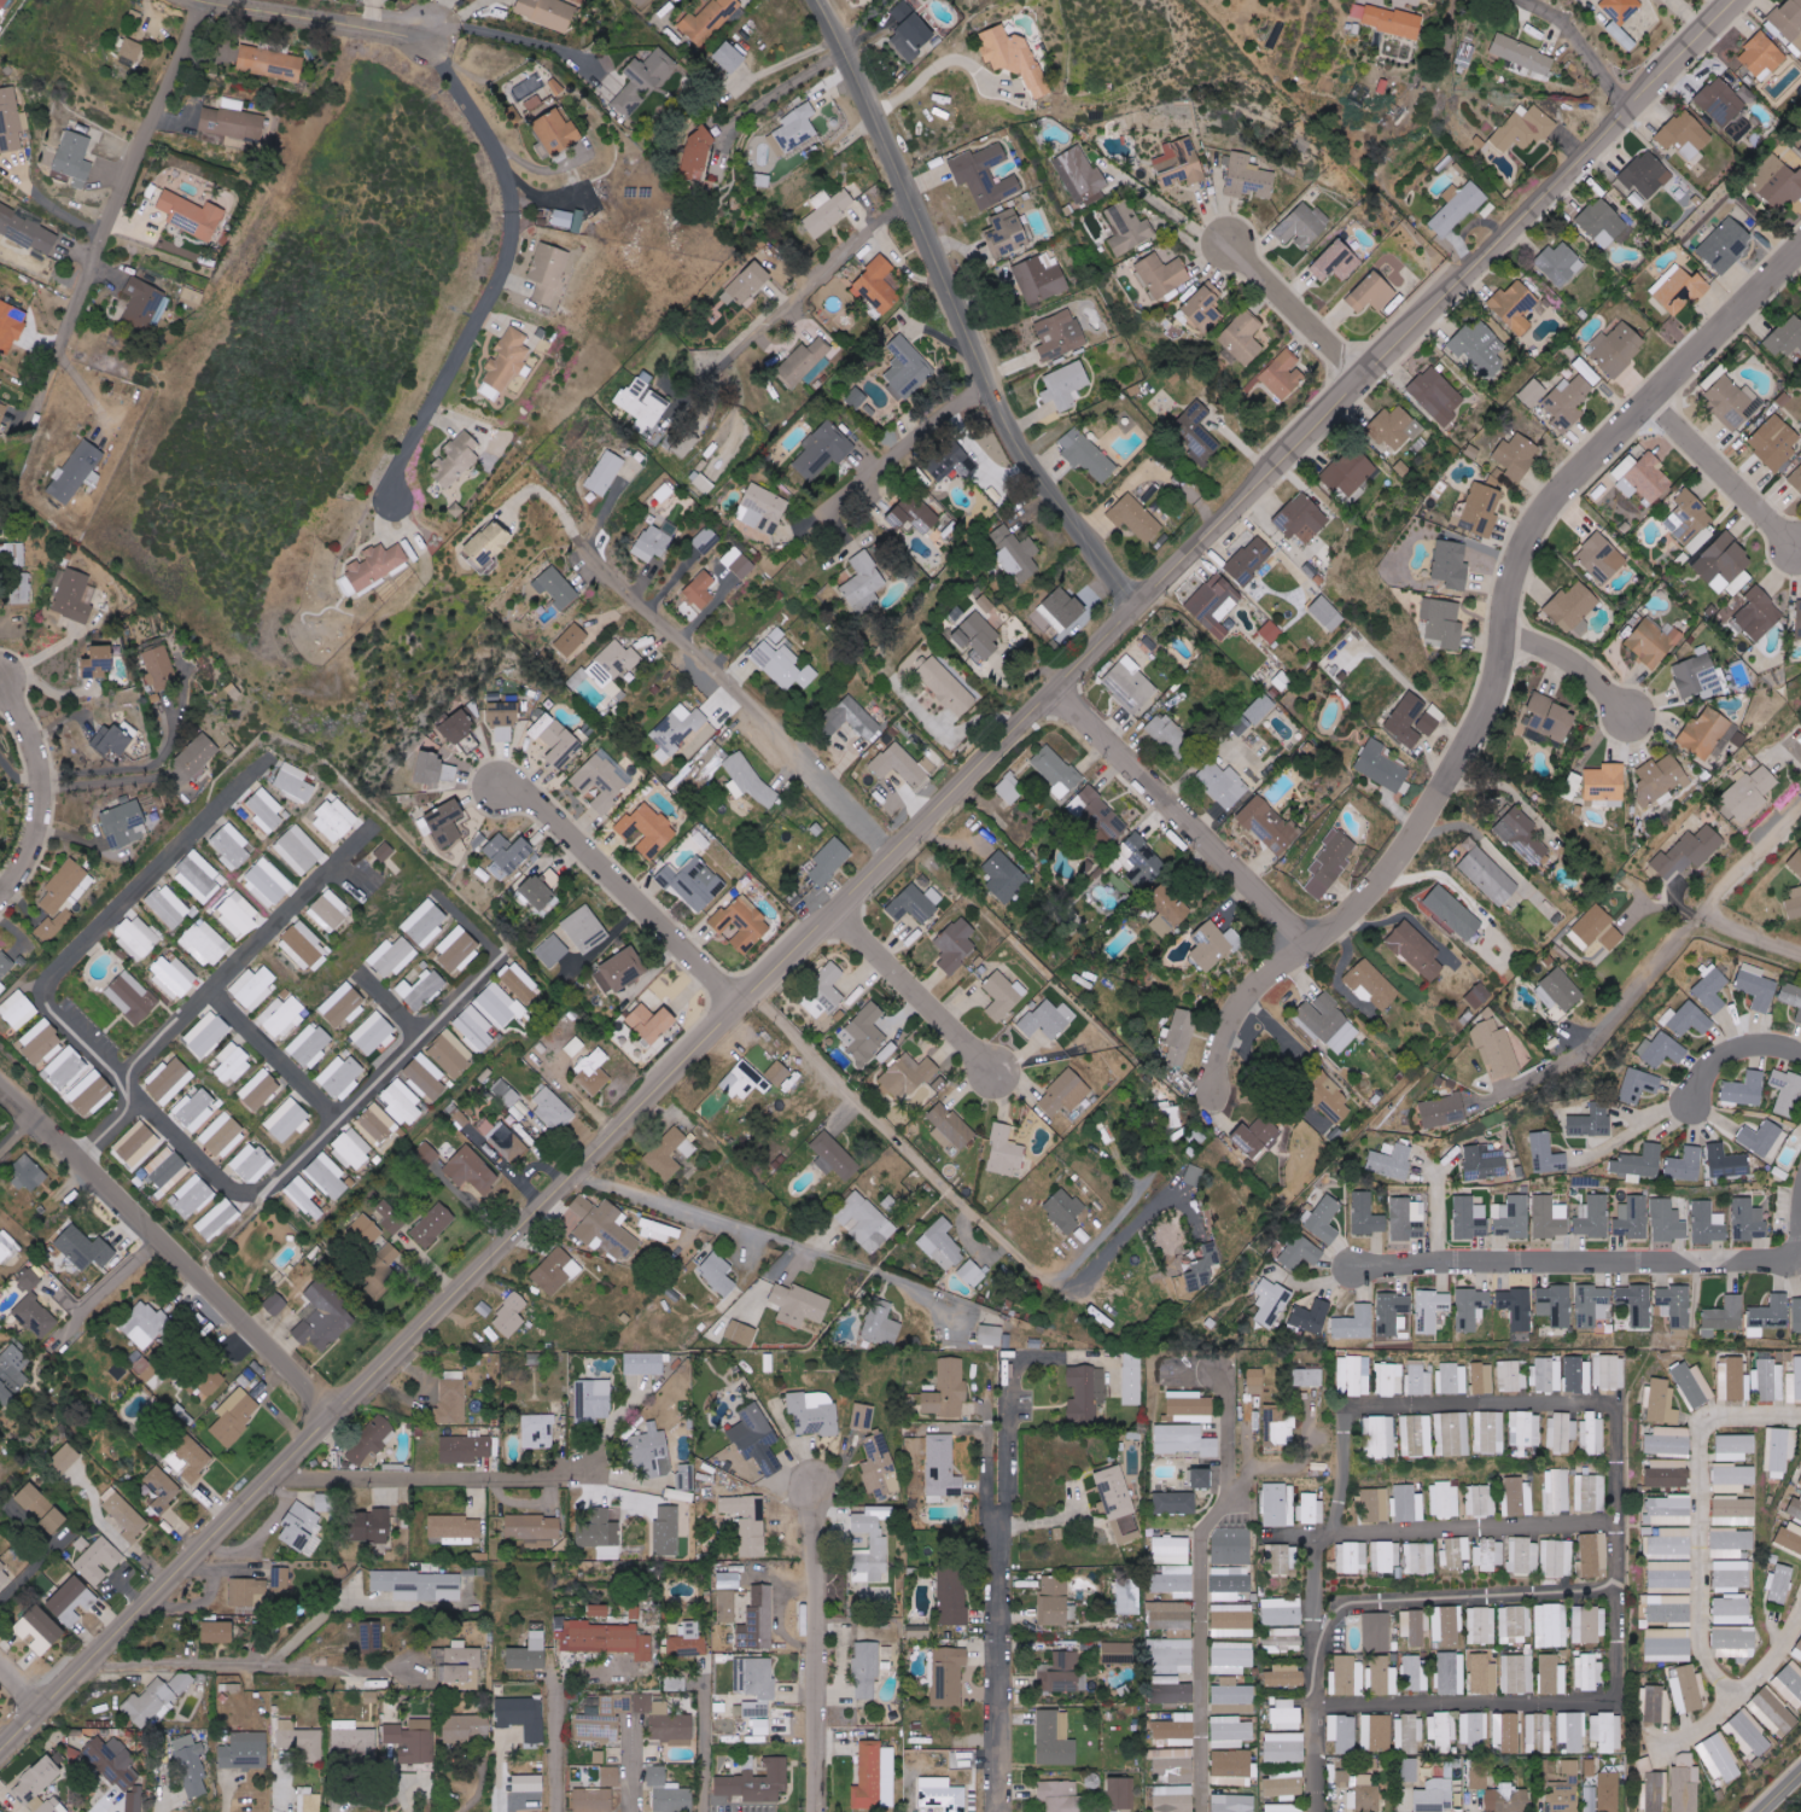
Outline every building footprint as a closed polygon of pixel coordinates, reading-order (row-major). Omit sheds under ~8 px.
[(557,0),(519,0),(515,15),(569,32),(577,6),(557,0)] [(676,24),(701,48),(742,3),(738,0),(709,0),(695,15),(689,10),(676,24)] [(921,49),(936,34),(904,0),(902,0),(888,14),(921,49)] [(1621,27),(1644,6),(1639,0),(1603,0),(1598,4),(1614,20),(1606,28),(1628,52),(1637,45),(1621,27)] [(1770,19),(1793,43),(1789,47),(1799,57),(1800,55),(1800,0),(1789,0),(1770,19)] [(1420,38),(1424,15),(1358,3),(1355,17),(1364,19),(1363,27),(1420,38)] [(1273,45),(1280,47),(1283,38),(1287,39),(1292,22),(1281,18),(1273,45)] [(1049,94),(1029,33),(1010,39),(1005,24),(983,31),(987,46),(983,47),(992,72),(1010,66),(1013,74),(1024,71),(1033,100),(1049,94)] [(1737,57),(1764,82),(1789,56),(1762,30),(1737,57)] [(922,52),(898,31),(888,42),(912,64),(922,52)] [(1557,54),(1497,35),(1490,55),(1550,75),(1557,54)] [(120,53),(139,60),(145,45),(126,37),(120,53)] [(749,56),(726,40),(713,58),(735,75),(749,56)] [(1476,48),(1465,44),(1458,63),(1469,67),(1476,48)] [(611,105),(628,119),(647,97),(649,98),(679,63),(659,46),(645,63),(637,57),(624,72),(633,79),(611,105)] [(304,55),(240,47),(237,73),(301,81),(304,55)] [(1744,86),(1737,92),(1719,75),(1695,100),(1723,127),(1753,95),(1744,86)] [(566,90),(558,77),(550,82),(558,95),(566,90)] [(29,129),(26,112),(19,113),(15,86),(0,88),(0,143),(1,152),(23,149),(20,131),(29,129)] [(545,104),(541,95),(528,102),(533,111),(545,104)] [(785,154),(819,135),(810,118),(817,114),(810,102),(781,119),(785,126),(773,132),(785,154)] [(1559,124),(1534,105),(1529,111),(1520,104),(1490,141),(1505,153),(1514,142),(1526,151),(1537,137),(1544,143),(1559,124)] [(571,122),(562,106),(536,122),(556,155),(588,136),(577,118),(571,122)] [(1668,150),(1672,146),(1695,166),(1704,156),(1700,152),(1714,136),(1684,108),(1656,139),(1668,150)] [(1754,127),(1740,115),(1726,131),(1739,143),(1754,127)] [(681,175),(705,180),(713,132),(690,128),(681,175)] [(52,177),(72,182),(71,186),(85,189),(92,162),(86,161),(92,137),(65,129),(52,177)] [(1206,180),(1194,136),(1163,145),(1166,156),(1154,159),(1162,187),(1189,179),(1190,184),(1206,180)] [(978,209),(1024,193),(1017,175),(995,183),(990,167),(1008,161),(1002,142),(949,161),(958,186),(969,182),(978,209)] [(1110,189),(1102,166),(1092,170),(1083,146),(1055,156),(1073,203),(1110,189)] [(1630,190),(1634,186),(1650,201),(1674,175),(1647,149),(1618,180),(1630,190)] [(1273,199),(1276,170),(1250,167),(1251,153),(1231,151),(1226,194),(1253,197),(1253,196),(1273,199)] [(1797,173),(1782,163),(1760,196),(1779,210),(1787,198),(1798,205),(1800,201),(1800,170),(1800,169),(1797,173)] [(1486,196),(1470,180),(1428,225),(1445,240),(1486,196)] [(803,223),(813,238),(848,217),(844,210),(856,203),(847,188),(829,199),(824,191),(810,199),(819,213),(803,223)] [(211,242),(226,210),(207,201),(204,207),(165,189),(157,207),(171,214),(168,222),(211,242)] [(1629,226),(1601,196),(1576,220),(1604,250),(1629,226)] [(1109,239),(1116,255),(1157,238),(1149,219),(1140,222),(1130,199),(1105,210),(1116,236),(1109,239)] [(1287,245),(1293,239),(1305,251),(1330,226),(1304,201),(1273,233),(1287,245)] [(60,234),(0,206),(0,234),(50,257),(60,234)] [(996,259),(1032,244),(1017,206),(990,217),(996,232),(986,235),(996,259)] [(582,231),(585,213),(555,207),(552,225),(582,231)] [(1697,250),(1723,274),(1757,239),(1732,214),(1697,250)] [(1334,272),(1344,282),(1364,261),(1339,237),(1309,270),(1323,283),(1334,272)] [(571,252),(541,241),(527,278),(539,282),(533,298),(552,305),(571,252)] [(1535,262),(1560,288),(1586,264),(1564,242),(1555,250),(1551,247),(1535,262)] [(1193,280),(1180,257),(1164,266),(1157,252),(1135,264),(1154,300),(1193,280)] [(885,279),(896,267),(883,254),(852,286),(884,317),(903,297),(885,279)] [(1069,290),(1062,265),(1045,270),(1041,257),(1014,265),(1025,303),(1069,290)] [(725,290),(741,307),(772,276),(756,260),(725,290)] [(1694,278),(1677,262),(1650,291),(1679,318),(1711,284),(1698,273),(1694,278)] [(1400,293),(1377,270),(1346,300),(1359,314),(1371,302),(1380,312),(1400,293)] [(150,330),(166,291),(132,277),(125,293),(133,296),(123,319),(150,330)] [(1534,325),(1525,316),(1541,301),(1520,279),(1504,293),(1501,290),(1488,301),(1521,337),(1534,325)] [(1213,306),(1223,295),(1207,281),(1181,310),(1204,332),(1221,313),(1213,306)] [(179,301),(200,308),(205,294),(185,286),(179,301)] [(30,313),(0,299),(0,349),(11,354),(30,313)] [(1263,348),(1251,337),(1262,325),(1244,308),(1214,340),(1244,368),(1263,348)] [(1088,347),(1075,309),(1035,322),(1042,344),(1038,345),(1044,362),(1088,347)] [(1799,346),(1800,347),(1800,318),(1796,312),(1764,342),(1777,356),(1784,349),(1790,355),(1799,346)] [(1616,379),(1650,343),(1625,319),(1608,336),(1604,332),(1586,350),(1616,379)] [(1447,346),(1461,358),(1465,353),(1493,379),(1506,365),(1497,357),(1508,345),(1483,322),(1474,331),(1467,324),(1447,346)] [(478,391),(498,402),(515,372),(519,374),(533,350),(524,345),(529,336),(510,325),(495,352),(496,353),(486,369),(490,371),(478,391)] [(805,344),(778,369),(794,387),(834,350),(821,336),(808,348),(805,344)] [(937,371),(912,344),(882,372),(907,399),(937,371)] [(1256,373),(1277,401),(1306,380),(1296,366),(1299,363),(1289,349),(1256,373)] [(1603,378),(1584,360),(1576,368),(1596,386),(1603,378)] [(1060,410),(1083,402),(1078,388),(1091,384),(1084,361),(1047,373),(1052,388),(1041,392),(1045,403),(1056,399),(1060,410)] [(1407,391),(1445,426),(1469,400),(1431,365),(1407,391)] [(670,403),(647,388),(653,377),(641,369),(617,406),(637,418),(630,430),(655,446),(664,432),(655,426),(670,403)] [(1585,413),(1578,406),(1596,388),(1580,373),(1571,383),(1567,379),(1542,403),(1558,419),(1554,423),(1565,434),(1585,413)] [(1742,390),(1727,374),(1707,392),(1726,414),(1721,419),(1733,433),(1766,404),(1748,384),(1742,390)] [(1531,408),(1549,392),(1536,377),(1518,393),(1531,408)] [(869,398),(858,386),(844,399),(856,411),(869,398)] [(1202,467),(1223,446),(1202,424),(1213,413),(1198,399),(1174,423),(1196,444),(1187,453),(1202,467)] [(3,423),(9,406),(0,402),(0,422),(3,423)] [(1392,414),(1383,407),(1368,430),(1400,452),(1409,437),(1416,442),(1427,426),(1397,406),(1392,414)] [(1116,419),(1127,432),(1137,423),(1126,410),(1116,419)] [(1777,472),(1796,451),(1792,448),(1800,439),(1800,435),(1775,411),(1746,444),(1777,472)] [(812,481),(833,458),(841,464),(857,447),(826,419),(803,445),(807,449),(793,465),(812,481)] [(1078,466),(1080,464),(1102,485),(1118,467),(1100,450),(1106,444),(1090,429),(1084,435),(1074,426),(1056,445),(1078,466)] [(671,448),(684,459),(699,441),(686,430),(671,448)] [(474,451),(482,444),(469,432),(431,474),(449,490),(480,457),(474,451)] [(1520,483),(1543,448),(1518,432),(1510,444),(1503,440),(1492,457),(1510,468),(1506,474),(1520,483)] [(47,490),(68,505),(84,482),(94,489),(102,477),(94,470),(106,453),(85,438),(47,490)] [(958,469),(966,479),(981,468),(962,444),(929,468),(940,483),(958,469)] [(593,460),(598,463),(585,486),(603,498),(625,460),(601,446),(593,460)] [(1366,481),(1378,468),(1362,453),(1356,459),(1348,452),(1324,478),(1352,504),(1370,485),(1366,481)] [(1631,498),(1639,490),(1654,505),(1678,480),(1649,452),(1617,485),(1631,498)] [(1613,473),(1621,480),(1639,461),(1631,454),(1613,473)] [(1800,492),(1800,469),(1799,468),(1788,479),(1800,492)] [(707,495),(715,486),(697,469),(689,478),(707,495)] [(1507,492),(1476,480),(1459,527),(1490,538),(1507,492)] [(791,501),(752,483),(735,517),(774,536),(791,501)] [(1715,533),(1708,527),(1718,517),(1687,488),(1676,500),(1681,505),(1663,524),(1695,555),(1715,533)] [(941,519),(911,491),(886,518),(900,531),(909,520),(926,535),(941,519)] [(1331,522),(1303,491),(1272,520),(1290,539),(1296,533),(1306,545),(1331,522)] [(1124,522),(1146,545),(1164,528),(1129,492),(1106,515),(1119,528),(1124,522)] [(484,575),(516,536),(493,517),(461,556),(484,575)] [(653,525),(674,536),(678,528),(657,517),(653,525)] [(649,564),(655,554),(661,558),(674,538),(650,523),(631,553),(649,564)] [(1023,584),(1042,568),(1034,558),(1043,550),(1032,536),(1023,543),(1007,523),(987,538),(1023,584)] [(706,556),(721,538),(706,525),(691,544),(706,556)] [(1629,560),(1598,531),(1574,557),(1605,586),(1629,560)] [(1735,597),(1754,577),(1747,570),(1757,560),(1727,531),(1692,567),(1721,594),(1726,588),(1735,597)] [(1225,567),(1243,586),(1277,555),(1259,535),(1225,567)] [(1467,591),(1471,563),(1466,562),(1468,543),(1437,539),(1433,578),(1449,580),(1448,589),(1467,591)] [(411,565),(401,543),(386,550),(383,542),(364,550),(368,560),(337,574),(346,594),(411,565)] [(0,544),(0,568),(12,568),(12,601),(30,601),(29,570),(26,570),(25,544),(0,544)] [(757,567),(734,546),(721,560),(744,581),(757,567)] [(876,592),(889,583),(866,549),(850,559),(859,574),(840,587),(859,616),(882,601),(876,592)] [(563,610),(580,595),(553,565),(536,580),(563,610)] [(98,588),(89,584),(92,575),(68,567),(53,611),(89,624),(95,606),(92,604),(98,588)] [(683,592),(702,610),(715,597),(708,590),(718,580),(706,569),(683,592)] [(1184,606),(1221,642),(1232,631),(1220,620),(1235,604),(1237,605),(1244,597),(1218,571),(1184,606)] [(1542,610),(1567,633),(1571,629),(1581,638),(1592,626),(1584,619),(1601,601),(1579,581),(1567,594),(1562,589),(1542,610)] [(1062,635),(1087,610),(1061,585),(1037,610),(1062,635)] [(1751,601),(1734,620),(1760,643),(1787,614),(1757,585),(1746,597),(1751,601)] [(1332,633),(1346,620),(1323,595),(1309,608),(1332,633)] [(1425,638),(1444,640),(1443,648),(1461,651),(1464,622),(1458,621),(1461,603),(1423,598),(1421,619),(1427,620),(1425,638)] [(1006,638),(976,611),(952,636),(965,648),(970,642),(987,658),(1006,638)] [(1675,626),(1668,635),(1647,617),(1624,643),(1654,670),(1685,635),(1675,626)] [(1258,631),(1270,645),(1284,634),(1272,620),(1258,631)] [(553,643),(568,658),(591,637),(576,621),(553,643)] [(805,689),(820,674),(809,664),(805,668),(788,652),(796,644),(777,627),(749,656),(786,691),(796,681),(805,689)] [(657,649),(653,637),(634,643),(638,655),(657,649)] [(641,656),(630,647),(627,650),(616,639),(589,667),(611,688),(641,656)] [(153,690),(177,685),(168,644),(143,650),(153,690)] [(1685,703),(1724,688),(1708,644),(1693,649),(1696,657),(1671,666),(1685,703)] [(82,678),(107,678),(107,669),(114,669),(115,645),(93,645),(93,658),(82,658),(82,678)] [(926,652),(911,668),(963,717),(978,700),(926,652)] [(1136,715),(1161,689),(1126,656),(1101,682),(1136,715)] [(1282,692),(1294,680),(1283,670),(1271,682),(1282,692)] [(242,693),(232,682),(224,689),(234,700),(242,693)] [(1427,702),(1408,690),(1384,730),(1415,749),(1423,735),(1411,727),(1427,702)] [(1243,714),(1256,727),(1277,704),(1264,692),(1243,714)] [(1527,708),(1534,712),(1527,727),(1564,744),(1579,712),(1535,692),(1527,708)] [(882,728),(852,696),(823,722),(835,734),(849,721),(868,741),(882,728)] [(492,742),(513,741),(513,725),(521,724),(520,701),(491,702),(492,742)] [(698,707),(692,714),(682,703),(649,734),(662,748),(655,755),(663,763),(696,731),(697,732),(710,720),(698,707)] [(1431,737),(1447,714),(1431,704),(1416,727),(1431,737)] [(1678,741),(1708,760),(1714,750),(1721,755),(1730,741),(1741,748),(1750,734),(1708,707),(1696,727),(1689,723),(1678,741)] [(465,708),(438,723),(451,745),(477,729),(465,708)] [(1146,729),(1170,755),(1190,738),(1165,711),(1146,729)] [(547,758),(560,770),(589,737),(580,729),(575,734),(557,718),(540,737),(554,750),(547,758)] [(135,740),(107,721),(91,744),(107,755),(112,747),(124,755),(135,740)] [(175,761),(194,778),(221,748),(202,731),(175,761)] [(1382,756),(1387,745),(1369,737),(1354,772),(1400,792),(1411,768),(1382,756)] [(1248,748),(1261,759),(1270,749),(1257,738),(1248,748)] [(865,765),(879,779),(892,767),(913,787),(927,774),(892,739),(865,765)] [(1055,786),(1050,790),(1061,801),(1084,779),(1050,744),(1032,761),(1055,786)] [(570,781),(584,795),(595,784),(603,792),(591,804),(602,815),(634,783),(611,760),(612,758),(602,748),(570,781)] [(728,785),(737,799),(754,789),(765,808),(776,802),(745,748),(722,761),(734,781),(728,785)] [(456,784),(458,766),(443,764),(444,753),(421,751),(418,780),(456,784)] [(1691,780),(1673,752),(1657,763),(1653,758),(1636,770),(1643,780),(1634,787),(1648,809),(1671,794),(1691,780)] [(1224,772),(1211,760),(1194,778),(1229,811),(1251,787),(1230,767),(1224,772)] [(317,786),(305,781),(309,772),(284,762),(274,787),(310,802),(317,786)] [(1625,764),(1603,763),(1603,770),(1586,769),(1585,800),(1609,801),(1609,806),(1625,807),(1625,764)] [(1769,800),(1765,796),(1780,782),(1764,764),(1751,777),(1742,768),(1733,777),(1738,783),(1721,799),(1744,823),(1769,800)] [(1012,806),(1027,789),(1009,772),(993,789),(1012,806)] [(1568,781),(1563,797),(1573,801),(1579,785),(1568,781)] [(1112,844),(1130,827),(1091,784),(1078,796),(1089,807),(1083,813),(1112,844)] [(283,821),(277,814),(283,809),(263,787),(245,804),(256,816),(252,819),(268,836),(283,821)] [(1290,824),(1258,794),(1236,817),(1279,857),(1304,831),(1293,821),(1290,824)] [(311,822),(335,845),(360,819),(335,796),(311,822)] [(151,836),(138,800),(101,813),(114,850),(151,836)] [(455,821),(467,815),(459,800),(426,815),(441,849),(463,839),(455,821)] [(636,847),(652,861),(679,832),(647,802),(630,819),(626,816),(615,828),(628,840),(639,828),(647,836),(636,847)] [(1532,832),(1538,826),(1518,805),(1495,827),(1534,868),(1551,852),(1532,832)] [(249,842),(230,822),(209,840),(223,855),(219,858),(233,873),(252,856),(244,847),(249,842)] [(1649,864),(1669,883),(1692,860),(1700,868),(1726,840),(1708,823),(1696,836),(1690,830),(1666,856),(1662,851),(1649,864)] [(272,848),(303,877),(326,853),(295,824),(272,848)] [(1350,861),(1347,858),(1357,843),(1333,827),(1322,843),(1326,846),(1309,870),(1314,874),(1304,889),(1322,901),(1350,861)] [(505,883),(537,848),(523,836),(514,846),(499,832),(483,850),(495,862),(489,869),(505,883)] [(1110,859),(1123,873),(1123,872),(1141,892),(1169,866),(1138,833),(1110,859)] [(855,855),(836,836),(813,858),(819,864),(809,874),(821,887),(855,855)] [(1521,888),(1470,838),(1459,850),(1465,856),(1456,865),(1501,908),(1521,888)] [(374,852),(384,863),(397,852),(387,841),(374,852)] [(1788,863),(1800,876),(1800,849),(1788,863)] [(220,874),(196,850),(172,874),(204,905),(221,888),(213,881),(220,874)] [(1007,904),(1031,879),(1001,852),(978,877),(1007,904)] [(679,874),(668,864),(655,878),(667,890),(671,885),(701,914),(728,885),(697,855),(679,874)] [(35,932),(49,944),(73,914),(69,911),(96,879),(70,857),(44,888),(49,892),(38,904),(50,914),(35,932)] [(272,909),(294,885),(263,857),(241,880),(272,909)] [(563,879),(550,868),(540,880),(534,875),(520,891),(542,911),(557,895),(552,891),(563,879)] [(145,901),(172,930),(192,912),(164,883),(145,901)] [(1485,925),(1440,883),(1424,901),(1469,943),(1485,925)] [(946,901),(933,887),(924,895),(913,884),(886,909),(899,922),(910,912),(922,924),(946,901)] [(1794,898),(1785,900),(1790,920),(1800,917),(1800,887),(1791,889),(1794,898)] [(306,910),(330,934),(353,913),(329,888),(306,910)] [(1148,924),(1164,940),(1193,910),(1170,889),(1161,898),(1168,903),(1148,924)] [(240,938),(262,914),(236,890),(214,914),(240,938)] [(774,927),(742,893),(711,923),(721,934),(736,920),(743,928),(730,940),(745,956),(774,927)] [(451,919),(429,897),(400,926),(423,948),(451,919)] [(560,923),(584,956),(611,936),(587,903),(560,923)] [(1625,937),(1612,924),(1616,919),(1597,903),(1567,936),(1585,952),(1597,938),(1612,952),(1625,937)] [(1558,923),(1562,917),(1557,914),(1559,910),(1550,904),(1543,913),(1558,923)] [(141,961),(162,939),(135,913),(114,935),(141,961)] [(935,943),(946,954),(937,962),(950,976),(979,948),(970,938),(977,931),(963,916),(935,943)] [(179,943),(208,970),(231,945),(202,918),(179,943)] [(1190,954),(1209,974),(1244,940),(1232,927),(1225,934),(1211,919),(1191,937),(1199,946),(1190,954)] [(1441,952),(1407,919),(1386,941),(1432,984),(1446,969),(1436,959),(1441,952)] [(310,974),(331,954),(300,921),(278,941),(310,974)] [(438,959),(454,975),(482,948),(460,924),(436,947),(443,954),(438,959)] [(571,951),(554,933),(534,952),(551,969),(571,951)] [(418,951),(402,936),(393,945),(387,939),(366,960),(389,982),(418,951)] [(942,955),(930,939),(918,948),(930,964),(942,955)] [(607,995),(650,973),(637,947),(594,970),(607,995)] [(16,964),(2,951),(0,953),(0,982),(16,964)] [(171,964),(161,955),(146,972),(177,1000),(199,977),(177,958),(171,964)] [(1401,995),(1366,957),(1343,979),(1354,991),(1360,986),(1384,1011),(1401,995)] [(541,989),(516,962),(500,978),(525,1004),(541,989)] [(826,1024),(846,997),(834,987),(846,972),(832,962),(800,1005),(826,1024)] [(1762,977),(1765,969),(1743,962),(1735,988),(1756,995),(1751,1009),(1768,1014),(1778,982),(1762,977)] [(277,978),(265,965),(255,975),(249,969),(228,989),(250,1013),(273,992),(268,987),(277,978)] [(1728,1005),(1717,993),(1730,982),(1715,966),(1690,989),(1716,1016),(1728,1005)] [(447,983),(431,967),(412,986),(405,979),(395,990),(419,1013),(447,983)] [(1533,991),(1551,1010),(1558,1004),(1567,1013),(1586,996),(1559,967),(1533,991)] [(161,1002),(125,970),(103,994),(139,1027),(161,1002)] [(983,986),(997,1001),(986,1011),(997,1023),(1030,993),(1019,981),(1014,986),(1000,970),(983,986)] [(494,980),(472,1003),(501,1031),(516,1015),(520,1019),(527,1012),(494,980)] [(318,1008),(337,1029),(347,1020),(349,1022),(368,1003),(347,981),(318,1008)] [(1464,999),(1476,1011),(1493,995),(1481,982),(1464,999)] [(1800,1024),(1800,988),(1786,982),(1780,1001),(1799,1008),(1795,1022),(1800,1024)] [(18,1031),(41,1011),(20,988),(0,1007),(0,1012),(18,1031)] [(278,997),(265,1011),(271,1016),(262,1026),(280,1041),(302,1017),(299,1014),(305,1007),(292,994),(284,1003),(278,997)] [(1338,1056),(1362,1028),(1323,994),(1312,1005),(1306,1000),(1292,1016),(1338,1056)] [(1031,1038),(1041,1027),(1055,1040),(1078,1015),(1064,1002),(1058,1008),(1048,999),(1035,1013),(1031,1010),(1017,1025),(1031,1038)] [(875,1025),(886,1013),(872,1000),(845,1029),(856,1039),(846,1050),(863,1066),(889,1039),(875,1025)] [(1692,1025),(1706,1035),(1716,1022),(1687,1000),(1668,1025),(1683,1037),(1692,1025)] [(657,1016),(642,1002),(625,1021),(653,1047),(679,1018),(666,1006),(657,1016)] [(492,1027),(471,1004),(451,1024),(480,1054),(495,1041),(487,1032),(492,1027)] [(1199,1013),(1176,1008),(1167,1045),(1170,1046),(1167,1060),(1187,1064),(1199,1013)] [(233,1029),(212,1009),(184,1040),(204,1059),(233,1029)] [(399,1032),(377,1010),(349,1037),(368,1056),(382,1043),(385,1046),(399,1032)] [(40,1067),(67,1043),(45,1018),(18,1043),(40,1067)] [(1471,1027),(1481,1060),(1489,1057),(1495,1079),(1521,1071),(1508,1028),(1499,1030),(1495,1020),(1471,1027)] [(333,1040),(312,1021),(286,1049),(310,1071),(325,1055),(322,1052),(333,1040)] [(477,1056),(447,1029),(426,1052),(456,1079),(477,1056)] [(1660,1069),(1667,1056),(1681,1064),(1690,1049),(1659,1031),(1653,1042),(1648,1039),(1638,1056),(1660,1069)] [(562,1049),(572,1058),(585,1045),(575,1036),(562,1049)] [(216,1057),(222,1064),(213,1072),(227,1087),(253,1062),(233,1041),(216,1057)] [(65,1093),(92,1065),(70,1045),(44,1072),(65,1093)] [(576,1068),(582,1073),(575,1080),(595,1098),(612,1078),(600,1067),(610,1057),(597,1045),(576,1068)] [(452,1082),(420,1053),(400,1074),(424,1096),(426,1094),(434,1102),(452,1082)] [(879,1080),(901,1104),(940,1068),(929,1057),(919,1066),(908,1053),(879,1080)] [(339,1056),(316,1079),(341,1103),(360,1083),(355,1079),(365,1069),(351,1055),(345,1062),(339,1056)] [(167,1067),(163,1062),(142,1081),(164,1105),(196,1076),(177,1057),(167,1067)] [(746,1101),(756,1087),(766,1095),(774,1084),(742,1059),(720,1087),(734,1098),(738,1094),(746,1101)] [(779,1088),(793,1073),(779,1060),(764,1075),(779,1088)] [(282,1086),(263,1067),(238,1094),(257,1112),(282,1086)] [(1053,1118),(1064,1106),(1072,1113),(1094,1090),(1070,1067),(1037,1103),(1053,1118)] [(1769,1084),(1782,1089),(1774,1112),(1793,1119),(1800,1098),(1800,1077),(1775,1067),(1769,1084)] [(1644,1090),(1659,1094),(1663,1077),(1630,1068),(1621,1099),(1640,1105),(1644,1090)] [(117,1092),(96,1069),(67,1096),(88,1119),(117,1092)] [(1765,1071),(1748,1069),(1746,1084),(1724,1081),(1722,1102),(1762,1106),(1765,1071)] [(511,1109),(522,1096),(502,1078),(491,1090),(511,1109)] [(396,1079),(377,1098),(407,1128),(426,1109),(396,1079)] [(1356,1108),(1331,1085),(1324,1092),(1327,1095),(1317,1106),(1339,1126),(1356,1108)] [(214,1113),(208,1107),(215,1100),(203,1087),(190,1099),(186,1095),(170,1110),(193,1133),(214,1113)] [(577,1113),(549,1087),(530,1108),(558,1134),(577,1113)] [(1467,1121),(1463,1094),(1419,1103),(1424,1129),(1467,1121)] [(300,1133),(314,1118),(290,1096),(263,1126),(283,1144),(296,1130),(300,1133)] [(976,1136),(944,1101),(928,1116),(938,1127),(931,1133),(946,1148),(954,1142),(961,1150),(976,1136)] [(1613,1135),(1613,1115),(1608,1115),(1608,1101),(1591,1102),(1591,1116),(1569,1116),(1569,1136),(1613,1135)] [(377,1148),(399,1128),(375,1102),(353,1122),(377,1148)] [(1171,1132),(1183,1130),(1180,1109),(1167,1111),(1171,1132)] [(221,1160),(248,1132),(225,1110),(198,1138),(221,1160)] [(1245,1123),(1231,1139),(1255,1161),(1269,1146),(1272,1149),(1285,1134),(1263,1114),(1251,1128),(1245,1123)] [(1737,1140),(1771,1162),(1790,1133),(1767,1119),(1758,1133),(1747,1126),(1737,1140)] [(162,1140),(141,1120),(114,1148),(135,1168),(162,1140)] [(486,1136),(513,1166),(530,1150),(502,1121),(486,1136)] [(988,1171),(1014,1176),(1015,1168),(1023,1169),(1027,1145),(1009,1142),(1013,1125),(994,1122),(991,1140),(994,1140),(988,1171)] [(668,1183),(683,1167),(671,1156),(678,1148),(689,1158),(699,1148),(676,1126),(644,1161),(668,1183)] [(350,1164),(357,1170),(375,1150),(350,1127),(328,1151),(347,1168),(350,1164)] [(815,1163),(828,1175),(833,1169),(847,1182),(862,1166),(825,1131),(810,1146),(821,1156),(815,1163)] [(1534,1174),(1570,1172),(1569,1153),(1551,1154),(1551,1132),(1532,1133),(1534,1174)] [(252,1186),(275,1164),(252,1140),(229,1163),(252,1186)] [(1711,1177),(1751,1175),(1751,1155),(1726,1155),(1726,1142),(1710,1143),(1711,1177)] [(1414,1147),(1395,1143),(1392,1156),(1370,1151),(1365,1171),(1407,1181),(1414,1147)] [(1662,1143),(1646,1143),(1645,1155),(1625,1155),(1625,1161),(1612,1160),(1612,1173),(1621,1173),(1621,1178),(1634,1178),(1634,1176),(1661,1177),(1662,1143)] [(501,1180),(468,1144),(443,1167),(461,1186),(469,1179),(484,1196),(501,1180)] [(1510,1182),(1506,1148),(1490,1150),(1490,1144),(1464,1147),(1468,1181),(1496,1178),(1497,1184),(1510,1182)] [(143,1169),(166,1194),(192,1170),(169,1145),(143,1169)] [(1667,1158),(1666,1180),(1702,1181),(1703,1146),(1686,1146),(1685,1158),(1667,1158)] [(345,1173),(324,1151),(303,1171),(334,1203),(349,1188),(340,1178),(345,1173)] [(29,1196),(49,1177),(27,1154),(12,1168),(17,1173),(12,1178),(29,1196)] [(1184,1183),(1199,1187),(1204,1168),(1190,1164),(1184,1183)] [(187,1222),(216,1194),(196,1173),(167,1200),(187,1222)] [(317,1193),(298,1175),(283,1190),(316,1222),(325,1213),(310,1199),(317,1193)] [(1075,1219),(1084,1211),(1062,1188),(1042,1207),(1069,1235),(1081,1225),(1075,1219)] [(850,1233),(873,1256),(899,1229),(857,1190),(834,1215),(844,1225),(853,1215),(860,1222),(850,1233)] [(1373,1192),(1354,1192),(1353,1234),(1386,1234),(1387,1215),(1372,1215),(1373,1192)] [(600,1208),(580,1194),(569,1209),(585,1220),(576,1232),(624,1266),(642,1241),(621,1227),(629,1216),(606,1199),(600,1208)] [(1341,1233),(1330,1225),(1343,1205),(1326,1194),(1304,1228),(1333,1246),(1341,1233)] [(1574,1218),(1573,1236),(1608,1237),(1609,1195),(1588,1194),(1588,1206),(1587,1206),(1587,1218),(1574,1218)] [(1494,1238),(1530,1237),(1529,1195),(1509,1195),(1509,1204),(1493,1205),(1494,1238)] [(1568,1204),(1555,1205),(1554,1195),(1533,1195),(1533,1238),(1568,1237),(1568,1204)] [(1629,1204),(1619,1204),(1619,1219),(1613,1219),(1613,1238),(1648,1237),(1647,1195),(1628,1196),(1629,1204)] [(1476,1196),(1455,1196),(1455,1239),(1489,1238),(1489,1204),(1476,1205),(1476,1196)] [(209,1243),(241,1213),(225,1197),(194,1226),(209,1243)] [(381,1223),(395,1237),(408,1223),(380,1197),(372,1207),(385,1219),(381,1223)] [(1674,1198),(1652,1199),(1653,1241),(1689,1240),(1688,1221),(1681,1221),(1680,1210),(1674,1210),(1674,1198)] [(1754,1198),(1734,1198),(1733,1239),(1765,1240),(1766,1208),(1753,1207),(1754,1198)] [(1425,1240),(1425,1200),(1392,1199),(1391,1239),(1425,1240)] [(1694,1243),(1726,1242),(1726,1214),(1714,1214),(1713,1200),(1693,1200),(1694,1243)] [(457,1219),(441,1202),(409,1232),(426,1249),(457,1219)] [(348,1229),(368,1249),(384,1232),(364,1213),(348,1229)] [(947,1234),(955,1226),(944,1215),(917,1242),(949,1273),(967,1254),(947,1234)] [(103,1268),(119,1254),(102,1236),(94,1244),(75,1224),(55,1242),(84,1273),(96,1261),(103,1268)] [(5,1264),(22,1247),(4,1228),(0,1232),(0,1259),(5,1264)] [(1295,1272),(1305,1257),(1317,1266),(1327,1253),(1299,1234),(1280,1261),(1295,1272)] [(390,1266),(402,1253),(391,1244),(357,1282),(377,1299),(400,1275),(390,1266)] [(583,1268),(560,1247),(532,1278),(554,1298),(583,1268)] [(727,1298),(738,1285),(727,1275),(734,1268),(715,1251),(697,1272),(727,1298)] [(1190,1292),(1215,1285),(1209,1267),(1221,1263),(1218,1254),(1191,1262),(1194,1271),(1184,1274),(1190,1292)] [(974,1289),(988,1276),(972,1259),(958,1272),(974,1289)] [(44,1280),(31,1268),(17,1283),(31,1295),(44,1280)] [(1293,1294),(1264,1276),(1254,1292),(1263,1298),(1250,1319),(1270,1331),(1293,1294)] [(304,1295),(320,1309),(308,1323),(304,1319),(291,1333),(305,1346),(310,1341),(324,1354),(356,1319),(342,1306),(346,1302),(319,1278),(304,1295)] [(833,1299),(796,1285),(793,1290),(776,1283),(769,1301),(782,1306),(777,1319),(802,1329),(806,1317),(823,1324),(833,1299)] [(1551,1329),(1571,1328),(1570,1286),(1536,1286),(1537,1315),(1551,1315),(1551,1329)] [(1609,1286),(1576,1286),(1575,1328),(1595,1329),(1595,1319),(1609,1319),(1609,1286)] [(1631,1328),(1650,1329),(1651,1287),(1616,1286),(1615,1304),(1632,1305),(1631,1328)] [(1691,1287),(1655,1287),(1655,1306),(1660,1306),(1660,1316),(1670,1316),(1669,1328),(1690,1329),(1691,1287)] [(1531,1289),(1497,1290),(1498,1308),(1511,1308),(1512,1333),(1532,1332),(1531,1289)] [(1477,1332),(1477,1319),(1484,1319),(1484,1308),(1492,1309),(1493,1290),(1457,1290),(1456,1332),(1477,1332)] [(278,1318),(290,1302),(274,1291),(263,1306),(278,1318)] [(526,1321),(519,1314),(528,1303),(516,1292),(492,1318),(512,1336),(526,1321)] [(1452,1292),(1417,1292),(1416,1334),(1437,1335),(1438,1310),(1452,1311),(1452,1292)] [(41,1341),(61,1323),(32,1293),(13,1311),(41,1341)] [(1771,1308),(1749,1307),(1749,1337),(1764,1337),(1764,1327),(1788,1328),(1789,1294),(1772,1293),(1771,1308)] [(1412,1295),(1378,1294),(1377,1337),(1398,1337),(1398,1329),(1405,1329),(1406,1314),(1411,1314),(1412,1295)] [(1703,1309),(1702,1338),(1715,1338),(1715,1328),(1743,1329),(1743,1295),(1725,1295),(1725,1309),(1703,1309)] [(1289,1324),(1320,1336),(1332,1304),(1316,1298),(1311,1311),(1296,1305),(1289,1324)] [(1794,1298),(1793,1332),(1800,1333),(1800,1298),(1794,1298)] [(861,1336),(895,1349),(904,1324),(889,1319),(893,1306),(875,1299),(861,1336)] [(165,1338),(178,1326),(160,1308),(155,1313),(144,1300),(118,1325),(143,1351),(161,1333),(165,1338)] [(1333,1339),(1373,1338),(1372,1304),(1355,1304),(1355,1318),(1333,1318),(1333,1339)] [(758,1329),(732,1319),(724,1337),(751,1348),(758,1329)] [(1003,1346),(1003,1326),(980,1325),(979,1345),(1003,1346)] [(10,1343),(0,1356),(0,1400),(8,1406),(29,1378),(21,1372),(31,1358),(10,1343)] [(625,1374),(665,1375),(665,1354),(625,1353),(625,1374)] [(1141,1406),(1141,1353),(1123,1353),(1123,1406),(1141,1406)] [(774,1374),(774,1355),(754,1355),(754,1374),(774,1374)] [(1369,1396),(1370,1357),(1346,1356),(1345,1395),(1369,1396)] [(1593,1356),(1594,1388),(1625,1388),(1625,1356),(1593,1356)] [(925,1417),(966,1416),(966,1380),(964,1380),(963,1357),(938,1358),(939,1392),(924,1393),(925,1417)] [(1784,1400),(1783,1361),(1758,1361),(1758,1373),(1744,1373),(1744,1357),(1718,1357),(1718,1401),(1750,1401),(1750,1392),(1767,1392),(1767,1400),(1784,1400)] [(1796,1357),(1795,1373),(1786,1373),(1786,1385),(1794,1385),(1794,1400),(1800,1400),(1800,1357),(1796,1357)] [(1591,1393),(1591,1358),(1566,1358),(1566,1393),(1591,1393)] [(1535,1359),(1534,1389),(1561,1389),(1562,1359),(1535,1359)] [(1432,1395),(1432,1373),(1424,1373),(1424,1360),(1409,1361),(1409,1375),(1404,1375),(1404,1395),(1432,1395)] [(148,1367),(140,1361),(133,1369),(155,1389),(159,1384),(145,1371),(148,1367)] [(1521,1361),(1498,1362),(1499,1391),(1528,1390),(1527,1374),(1521,1374),(1521,1361)] [(1690,1369),(1686,1362),(1672,1369),(1691,1411),(1715,1400),(1699,1365),(1690,1369)] [(1377,1395),(1402,1396),(1403,1364),(1378,1364),(1377,1395)] [(1467,1364),(1437,1364),(1438,1394),(1467,1393),(1467,1364)] [(1493,1364),(1472,1364),(1472,1394),(1494,1394),(1493,1364)] [(228,1380),(211,1365),(199,1380),(194,1376),(186,1386),(211,1407),(223,1392),(220,1389),(228,1380)] [(1069,1424),(1096,1424),(1096,1404),(1106,1404),(1106,1367),(1069,1367),(1069,1387),(1075,1387),(1075,1400),(1069,1400),(1069,1424)] [(1264,1395),(1265,1369),(1249,1369),(1248,1394),(1264,1395)] [(1303,1369),(1302,1387),(1323,1387),(1323,1369),(1303,1369)] [(1647,1422),(1680,1423),(1680,1409),(1671,1409),(1672,1379),(1652,1378),(1651,1387),(1643,1387),(1642,1409),(1648,1409),(1647,1422)] [(465,1424),(467,1380),(440,1379),(439,1423),(465,1424)] [(612,1380),(577,1381),(577,1425),(599,1424),(599,1419),(612,1418),(612,1380)] [(215,1410),(222,1418),(209,1429),(226,1447),(265,1410),(241,1386),(215,1410)] [(788,1394),(790,1414),(796,1414),(797,1436),(838,1433),(835,1391),(788,1394)] [(1202,1392),(1167,1392),(1167,1422),(1214,1422),(1214,1398),(1202,1398),(1202,1392)] [(780,1442),(761,1403),(724,1420),(742,1460),(780,1442)] [(875,1406),(857,1404),(855,1427),(872,1429),(875,1406)] [(1265,1444),(1273,1444),(1273,1450),(1287,1450),(1287,1443),(1294,1442),(1294,1425),(1285,1425),(1285,1408),(1265,1408),(1265,1444)] [(1604,1419),(1596,1419),(1596,1411),(1580,1411),(1582,1454),(1605,1454),(1604,1419)] [(1503,1454),(1504,1413),(1475,1412),(1474,1453),(1503,1454)] [(1433,1413),(1434,1456),(1469,1456),(1468,1413),(1433,1413)] [(1509,1413),(1510,1445),(1518,1445),(1518,1457),(1524,1457),(1524,1447),(1540,1446),(1539,1413),(1509,1413)] [(349,1459),(373,1471),(397,1426),(373,1414),(349,1459)] [(1574,1439),(1575,1415),(1547,1414),(1546,1451),(1569,1451),(1569,1439),(1574,1439)] [(554,1415),(522,1416),(523,1449),(555,1448),(554,1415)] [(1429,1415),(1398,1416),(1400,1457),(1431,1456),(1429,1415)] [(1393,1417),(1362,1417),(1363,1459),(1394,1459),(1393,1417)] [(628,1436),(629,1456),(635,1456),(635,1468),(644,1467),(645,1476),(671,1475),(670,1431),(658,1431),(658,1422),(648,1422),(648,1435),(628,1436)] [(1156,1453),(1202,1453),(1202,1458),(1220,1457),(1220,1438),(1203,1438),(1203,1425),(1155,1426),(1156,1453)] [(1644,1435),(1644,1453),(1690,1455),(1691,1427),(1654,1427),(1654,1435),(1644,1435)] [(1785,1459),(1795,1459),(1797,1430),(1772,1428),(1769,1473),(1784,1474),(1785,1459)] [(901,1491),(885,1434),(878,1436),(879,1440),(866,1444),(871,1462),(862,1465),(871,1499),(901,1491)] [(954,1434),(928,1434),(929,1503),(943,1502),(943,1496),(965,1495),(964,1475),(954,1476),(954,1434)] [(1756,1435),(1716,1436),(1717,1462),(1746,1461),(1745,1453),(1757,1453),(1756,1435)] [(492,1437),(441,1437),(442,1464),(477,1463),(477,1457),(492,1457),(492,1437)] [(190,1465),(181,1474),(192,1484),(215,1461),(194,1440),(180,1454),(190,1465)] [(83,1456),(69,1443),(52,1461),(66,1474),(83,1456)] [(1647,1487),(1688,1487),(1688,1460),(1647,1459),(1647,1487)] [(666,1500),(695,1501),(695,1492),(694,1492),(695,1465),(679,1464),(678,1489),(666,1489),(666,1500)] [(142,1480),(154,1491),(145,1500),(161,1515),(184,1490),(157,1465),(142,1480)] [(1095,1473),(1116,1545),(1140,1538),(1132,1514),(1136,1513),(1122,1465),(1095,1473)] [(1756,1485),(1757,1467),(1714,1467),(1713,1493),(1744,1494),(1744,1485),(1756,1485)] [(1569,1469),(1544,1470),(1544,1512),(1569,1512),(1569,1469)] [(1213,1489),(1213,1470),(1194,1470),(1194,1489),(1213,1489)] [(1605,1511),(1605,1475),(1575,1475),(1574,1511),(1605,1511)] [(1507,1516),(1533,1516),(1532,1479),(1506,1479),(1507,1516)] [(17,1498),(53,1535),(69,1520),(32,1483),(17,1498)] [(1430,1484),(1431,1518),(1459,1517),(1458,1483),(1430,1484)] [(1263,1527),(1294,1527),(1294,1484),(1262,1485),(1263,1527)] [(1392,1522),(1424,1521),(1424,1494),(1415,1494),(1415,1485),(1394,1485),(1395,1497),(1392,1497),(1392,1522)] [(1494,1486),(1466,1486),(1466,1516),(1495,1516),(1494,1486)] [(1387,1490),(1362,1489),(1361,1522),(1387,1522),(1387,1490)] [(121,1534),(131,1544),(150,1524),(116,1492),(103,1506),(126,1528),(121,1534)] [(1800,1521),(1800,1492),(1790,1516),(1800,1521)] [(336,1494),(317,1493),(316,1512),(335,1512),(336,1494)] [(1156,1494),(1156,1514),(1197,1513),(1197,1493),(1156,1494)] [(1317,1493),(1301,1494),(1301,1524),(1325,1524),(1324,1501),(1317,1501),(1317,1493)] [(1691,1496),(1645,1496),(1645,1524),(1691,1525),(1691,1496)] [(741,1557),(765,1557),(765,1497),(721,1497),(721,1512),(741,1512),(741,1557)] [(1756,1526),(1756,1498),(1714,1497),(1713,1525),(1756,1526)] [(276,1536),(308,1557),(326,1530),(316,1524),(321,1516),(299,1501),(276,1536)] [(391,1508),(373,1509),(373,1517),(357,1517),(357,1542),(372,1542),(392,1541),(391,1508)] [(597,1560),(621,1560),(621,1508),(592,1508),(592,1524),(576,1524),(576,1547),(597,1547),(597,1560)] [(881,1514),(853,1514),(854,1533),(870,1533),(870,1550),(857,1550),(858,1572),(868,1572),(868,1583),(887,1583),(886,1536),(881,1536),(881,1514)] [(429,1516),(429,1538),(442,1538),(442,1545),(473,1545),(473,1538),(482,1538),(482,1520),(468,1520),(468,1516),(429,1516)] [(561,1516),(506,1517),(506,1539),(529,1539),(530,1549),(553,1549),(553,1539),(561,1539),(561,1516)] [(1788,1520),(1777,1543),(1800,1555),(1800,1527),(1788,1520)] [(1251,1565),(1251,1528),(1213,1529),(1213,1566),(1251,1565)] [(1692,1528),(1659,1528),(1659,1537),(1644,1537),(1644,1555),(1692,1556),(1692,1528)] [(1754,1550),(1755,1530),(1711,1529),(1711,1558),(1742,1559),(1742,1550),(1754,1550)] [(1609,1576),(1607,1534),(1582,1535),(1583,1562),(1578,1562),(1578,1577),(1609,1576)] [(108,1575),(99,1566),(104,1561),(113,1570),(126,1557),(102,1535),(73,1566),(96,1587),(108,1575)] [(80,1552),(89,1544),(82,1536),(73,1543),(80,1552)] [(1190,1564),(1190,1539),(1154,1538),(1153,1563),(1190,1564)] [(1464,1560),(1471,1560),(1471,1538),(1447,1538),(1447,1550),(1440,1550),(1441,1569),(1464,1568),(1464,1560)] [(1540,1539),(1509,1539),(1508,1573),(1539,1574),(1540,1539)] [(1504,1569),(1505,1541),(1477,1540),(1476,1568),(1504,1569)] [(1574,1541),(1542,1540),(1542,1576),(1573,1577),(1574,1541)] [(1402,1571),(1401,1542),(1373,1543),(1373,1571),(1402,1571)] [(1368,1573),(1369,1543),(1339,1543),(1338,1572),(1368,1573)] [(1436,1574),(1436,1544),(1405,1545),(1405,1574),(1436,1574)] [(1299,1545),(1266,1546),(1267,1563),(1274,1563),(1275,1576),(1299,1575),(1299,1545)] [(1693,1562),(1649,1561),(1648,1588),(1692,1589),(1693,1562)] [(1714,1561),(1713,1592),(1739,1593),(1740,1587),(1752,1588),(1752,1562),(1714,1561)] [(0,1563),(0,1589),(13,1577),(0,1563)] [(1776,1574),(1770,1573),(1766,1600),(1788,1604),(1794,1567),(1777,1564),(1776,1574)] [(272,1592),(290,1592),(291,1568),(273,1567),(272,1592)] [(967,1568),(938,1569),(939,1600),(941,1600),(942,1627),(969,1626),(967,1568)] [(1212,1568),(1212,1602),(1239,1601),(1239,1592),(1251,1592),(1251,1568),(1212,1568)] [(463,1600),(462,1573),(372,1573),(372,1592),(395,1592),(395,1601),(463,1600)] [(741,1573),(718,1573),(717,1589),(741,1589),(741,1573)] [(46,1606),(70,1629),(82,1617),(74,1611),(81,1603),(89,1611),(100,1599),(75,1575),(46,1606)] [(1070,1579),(1041,1578),(1039,1625),(1069,1626),(1070,1579)] [(266,1607),(267,1580),(231,1579),(231,1606),(266,1607)] [(1115,1580),(1116,1615),(1140,1614),(1139,1580),(1115,1580)] [(772,1585),(753,1585),(753,1607),(747,1607),(747,1625),(738,1625),(739,1649),(773,1649),(772,1585)] [(719,1590),(718,1622),(735,1623),(736,1591),(719,1590)] [(1713,1624),(1751,1625),(1751,1596),(1714,1596),(1713,1624)] [(1263,1626),(1303,1625),(1302,1598),(1262,1599),(1263,1626)] [(1168,1629),(1168,1639),(1194,1638),(1193,1602),(1149,1603),(1150,1629),(1168,1629)] [(1253,1637),(1253,1604),(1212,1605),(1212,1637),(1253,1637)] [(1566,1604),(1535,1605),(1536,1648),(1567,1647),(1566,1604)] [(27,1642),(26,1643),(42,1658),(66,1632),(37,1605),(14,1630),(27,1642)] [(592,1617),(612,1617),(612,1606),(592,1606),(592,1617)] [(1441,1641),(1441,1647),(1461,1647),(1460,1606),(1440,1607),(1440,1614),(1431,1614),(1431,1641),(1441,1641)] [(1468,1644),(1495,1644),(1494,1607),(1467,1608),(1468,1644)] [(1498,1607),(1499,1642),(1529,1641),(1528,1607),(1498,1607)] [(1604,1607),(1572,1607),(1572,1644),(1604,1644),(1604,1607)] [(1401,1637),(1410,1636),(1411,1647),(1425,1647),(1425,1632),(1429,1631),(1428,1611),(1400,1612),(1401,1637)] [(1363,1613),(1364,1652),(1391,1652),(1390,1613),(1363,1613)] [(235,1623),(217,1622),(217,1616),(204,1616),(204,1643),(234,1643),(235,1623)] [(563,1652),(638,1652),(638,1662),(654,1662),(654,1636),(641,1636),(641,1626),(592,1626),(592,1621),(567,1621),(567,1633),(563,1633),(563,1652)] [(383,1652),(382,1622),(360,1623),(361,1652),(383,1652)] [(670,1637),(671,1657),(709,1655),(709,1636),(700,1636),(700,1625),(685,1625),(685,1637),(670,1637)] [(1270,1629),(1270,1637),(1279,1637),(1279,1652),(1301,1651),(1301,1628),(1270,1629)] [(1714,1628),(1714,1657),(1756,1657),(1756,1628),(1714,1628)] [(1693,1661),(1692,1629),(1646,1630),(1646,1656),(1665,1656),(1665,1662),(1693,1661)] [(511,1649),(510,1669),(548,1670),(549,1631),(532,1631),(532,1649),(511,1649)] [(1194,1672),(1193,1639),(1155,1641),(1156,1673),(1194,1672)] [(1792,1656),(1800,1661),(1800,1640),(1792,1656)] [(481,1690),(481,1666),(483,1666),(483,1648),(467,1648),(466,1641),(454,1641),(454,1648),(434,1649),(434,1669),(441,1669),(441,1682),(464,1682),(464,1690),(481,1690)] [(877,1700),(879,1642),(855,1642),(854,1700),(877,1700)] [(1136,1663),(1135,1642),(1104,1643),(1105,1664),(1136,1663)] [(1253,1667),(1254,1643),(1212,1642),(1211,1674),(1244,1675),(1244,1667),(1253,1667)] [(969,1648),(933,1648),(932,1707),(961,1707),(962,1667),(969,1667),(969,1648)] [(1080,1652),(1053,1652),(1054,1664),(1038,1664),(1038,1693),(1080,1693),(1080,1652)] [(1464,1653),(1438,1653),(1438,1695),(1465,1694),(1464,1653)] [(1490,1654),(1471,1654),(1472,1694),(1497,1693),(1497,1663),(1490,1663),(1490,1654)] [(1533,1693),(1533,1655),(1503,1655),(1502,1693),(1533,1693)] [(1558,1666),(1558,1655),(1541,1655),(1540,1694),(1565,1694),(1566,1666),(1558,1666)] [(1603,1663),(1597,1663),(1597,1655),(1575,1655),(1574,1691),(1602,1691),(1603,1663)] [(1397,1695),(1397,1667),(1389,1667),(1389,1658),(1370,1657),(1369,1694),(1397,1695)] [(1427,1657),(1402,1657),(1403,1691),(1428,1691),(1427,1657)] [(735,1694),(758,1693),(759,1700),(775,1700),(774,1658),(734,1659),(735,1694)] [(1362,1695),(1363,1658),(1335,1658),(1334,1671),(1328,1671),(1328,1695),(1362,1695)] [(1792,1661),(1776,1678),(1792,1693),(1787,1699),(1798,1710),(1800,1706),(1800,1669),(1792,1661)] [(1678,1668),(1680,1677),(1671,1679),(1679,1715),(1705,1709),(1702,1696),(1708,1695),(1703,1672),(1697,1674),(1695,1664),(1678,1668)] [(1266,1688),(1303,1686),(1302,1665),(1265,1666),(1266,1688)] [(181,1696),(195,1681),(183,1670),(169,1685),(181,1696)] [(687,1691),(687,1676),(667,1677),(667,1692),(687,1691)] [(120,1707),(141,1730),(157,1715),(160,1717),(180,1698),(161,1677),(140,1697),(136,1693),(120,1707)] [(1237,1686),(1237,1677),(1220,1677),(1220,1686),(1212,1686),(1212,1714),(1255,1714),(1255,1686),(1237,1686)] [(1162,1704),(1195,1703),(1194,1683),(1161,1684),(1162,1704)] [(1765,1724),(1768,1720),(1784,1738),(1800,1722),(1766,1686),(1746,1705),(1765,1724)] [(1642,1723),(1671,1724),(1672,1688),(1643,1687),(1642,1723)] [(378,1691),(366,1691),(366,1704),(378,1704),(378,1691)] [(695,1740),(695,1715),(669,1715),(669,1701),(654,1701),(654,1697),(646,1697),(646,1713),(650,1713),(651,1741),(695,1740)] [(547,1743),(545,1698),(498,1700),(499,1727),(527,1727),(527,1743),(547,1743)] [(1294,1700),(1272,1700),(1273,1728),(1302,1727),(1301,1708),(1294,1708),(1294,1700)] [(744,1718),(771,1716),(770,1701),(743,1702),(744,1718)] [(1760,1757),(1775,1743),(1743,1708),(1728,1722),(1760,1757)] [(1038,1764),(1078,1765),(1079,1740),(1068,1740),(1068,1711),(1039,1711),(1038,1764)] [(1195,1746),(1195,1713),(1175,1713),(1175,1722),(1154,1723),(1154,1740),(1169,1739),(1169,1746),(1195,1746)] [(1486,1713),(1462,1714),(1463,1749),(1487,1749),(1486,1713)] [(1557,1743),(1567,1743),(1567,1753),(1585,1753),(1584,1713),(1556,1713),(1557,1743)] [(1519,1754),(1520,1714),(1493,1714),(1492,1743),(1502,1744),(1502,1753),(1519,1754)] [(1550,1714),(1525,1715),(1526,1754),(1551,1753),(1550,1714)] [(1621,1714),(1589,1714),(1590,1741),(1598,1741),(1598,1752),(1622,1752),(1621,1714)] [(577,1742),(621,1743),(622,1716),(578,1715),(577,1742)] [(1355,1716),(1328,1715),(1327,1741),(1336,1741),(1335,1754),(1354,1754),(1355,1716)] [(1361,1750),(1391,1751),(1391,1715),(1361,1715),(1361,1750)] [(447,1744),(472,1745),(472,1735),(492,1736),(493,1717),(447,1716),(447,1744)] [(1254,1722),(1241,1722),(1240,1716),(1211,1717),(1212,1749),(1243,1748),(1243,1741),(1255,1741),(1254,1722)] [(1394,1716),(1395,1752),(1418,1752),(1418,1741),(1424,1741),(1423,1716),(1394,1716)] [(1452,1753),(1452,1741),(1455,1741),(1454,1716),(1427,1717),(1428,1743),(1435,1743),(1436,1754),(1452,1753)] [(770,1719),(754,1719),(754,1736),(770,1735),(770,1719)] [(322,1730),(295,1730),(294,1720),(278,1720),(278,1749),(304,1749),(304,1761),(323,1760),(322,1730)] [(434,1764),(434,1720),(407,1720),(407,1724),(385,1724),(384,1744),(399,1744),(399,1764),(434,1764)] [(333,1730),(333,1749),(355,1749),(355,1755),(377,1755),(376,1729),(333,1730)] [(268,1732),(232,1733),(233,1746),(220,1746),(220,1769),(268,1769),(268,1732)] [(1265,1733),(1264,1763),(1305,1763),(1305,1733),(1265,1733)] [(1742,1774),(1736,1763),(1717,1733),(1695,1746),(1716,1779),(1722,1775),(1727,1783),(1742,1774)] [(172,1740),(189,1800),(208,1794),(204,1779),(207,1779),(200,1755),(206,1753),(203,1742),(196,1744),(194,1734),(172,1740)] [(142,1786),(137,1786),(138,1773),(131,1766),(138,1760),(116,1736),(107,1744),(99,1735),(82,1751),(111,1783),(118,1783),(127,1794),(127,1811),(142,1811),(142,1786)] [(860,1741),(861,1786),(851,1787),(851,1809),(882,1809),(882,1789),(895,1789),(894,1748),(882,1748),(882,1741),(860,1741)] [(1193,1749),(1153,1750),(1154,1772),(1170,1772),(1170,1784),(1194,1783),(1193,1749)] [(1213,1750),(1212,1785),(1251,1786),(1252,1751),(1213,1750)] [(975,1752),(952,1752),(953,1768),(975,1768),(975,1752)] [(1700,1767),(1693,1767),(1693,1753),(1677,1753),(1677,1767),(1672,1767),(1672,1811),(1699,1811),(1700,1767)] [(55,1795),(45,1803),(38,1795),(64,1773),(49,1754),(21,1776),(21,1785),(14,1791),(31,1811),(69,1811),(55,1795)] [(716,1796),(744,1796),(744,1802),(781,1802),(781,1792),(789,1792),(789,1758),(767,1758),(767,1777),(754,1777),(754,1770),(743,1770),(743,1776),(716,1776),(716,1796)] [(1418,1758),(1400,1758),(1401,1782),(1418,1782),(1418,1758)] [(1667,1772),(1652,1772),(1652,1758),(1639,1758),(1639,1772),(1647,1772),(1647,1783),(1640,1783),(1640,1811),(1663,1811),(1663,1803),(1668,1803),(1667,1772)] [(1596,1759),(1584,1759),(1585,1777),(1596,1777),(1596,1759)] [(1552,1811),(1578,1811),(1578,1761),(1562,1761),(1562,1785),(1552,1784),(1552,1811)] [(679,1789),(679,1783),(666,1783),(666,1766),(648,1766),(648,1786),(654,1786),(654,1811),(693,1811),(693,1788),(679,1789)] [(1471,1790),(1487,1790),(1487,1766),(1471,1766),(1471,1790)] [(620,1786),(620,1767),(601,1767),(601,1786),(620,1786)] [(1303,1796),(1303,1769),(1266,1771),(1266,1797),(1303,1796)] [(1350,1771),(1337,1771),(1336,1785),(1349,1786),(1350,1771)] [(1598,1773),(1599,1811),(1619,1811),(1618,1772),(1598,1773)] [(1380,1786),(1373,1786),(1373,1775),(1355,1775),(1355,1792),(1348,1792),(1347,1810),(1379,1811),(1380,1786)] [(951,1787),(951,1778),(920,1777),(920,1806),(945,1806),(945,1811),(966,1811),(967,1788),(951,1787)] [(1129,1810),(1130,1779),(1109,1778),(1109,1810),(1129,1810)] [(1453,1778),(1426,1779),(1426,1789),(1415,1790),(1416,1811),(1417,1811),(1454,1811),(1453,1778)] [(613,1789),(601,1789),(601,1782),(586,1782),(586,1789),(574,1789),(574,1811),(613,1811),(613,1789)] [(1039,1782),(1039,1799),(1046,1799),(1046,1811),(1086,1811),(1086,1796),(1077,1796),(1077,1782),(1039,1782)] [(1529,1790),(1513,1790),(1513,1783),(1501,1783),(1501,1790),(1487,1790),(1487,1811),(1529,1811),(1529,1790)] [(1154,1787),(1155,1811),(1194,1811),(1193,1786),(1154,1787)] [(1584,1786),(1583,1811),(1597,1811),(1598,1787),(1584,1786)] [(299,1794),(299,1811),(321,1811),(321,1794),(299,1794)] [(1255,1796),(1212,1795),(1211,1811),(1254,1811),(1255,1796)]
